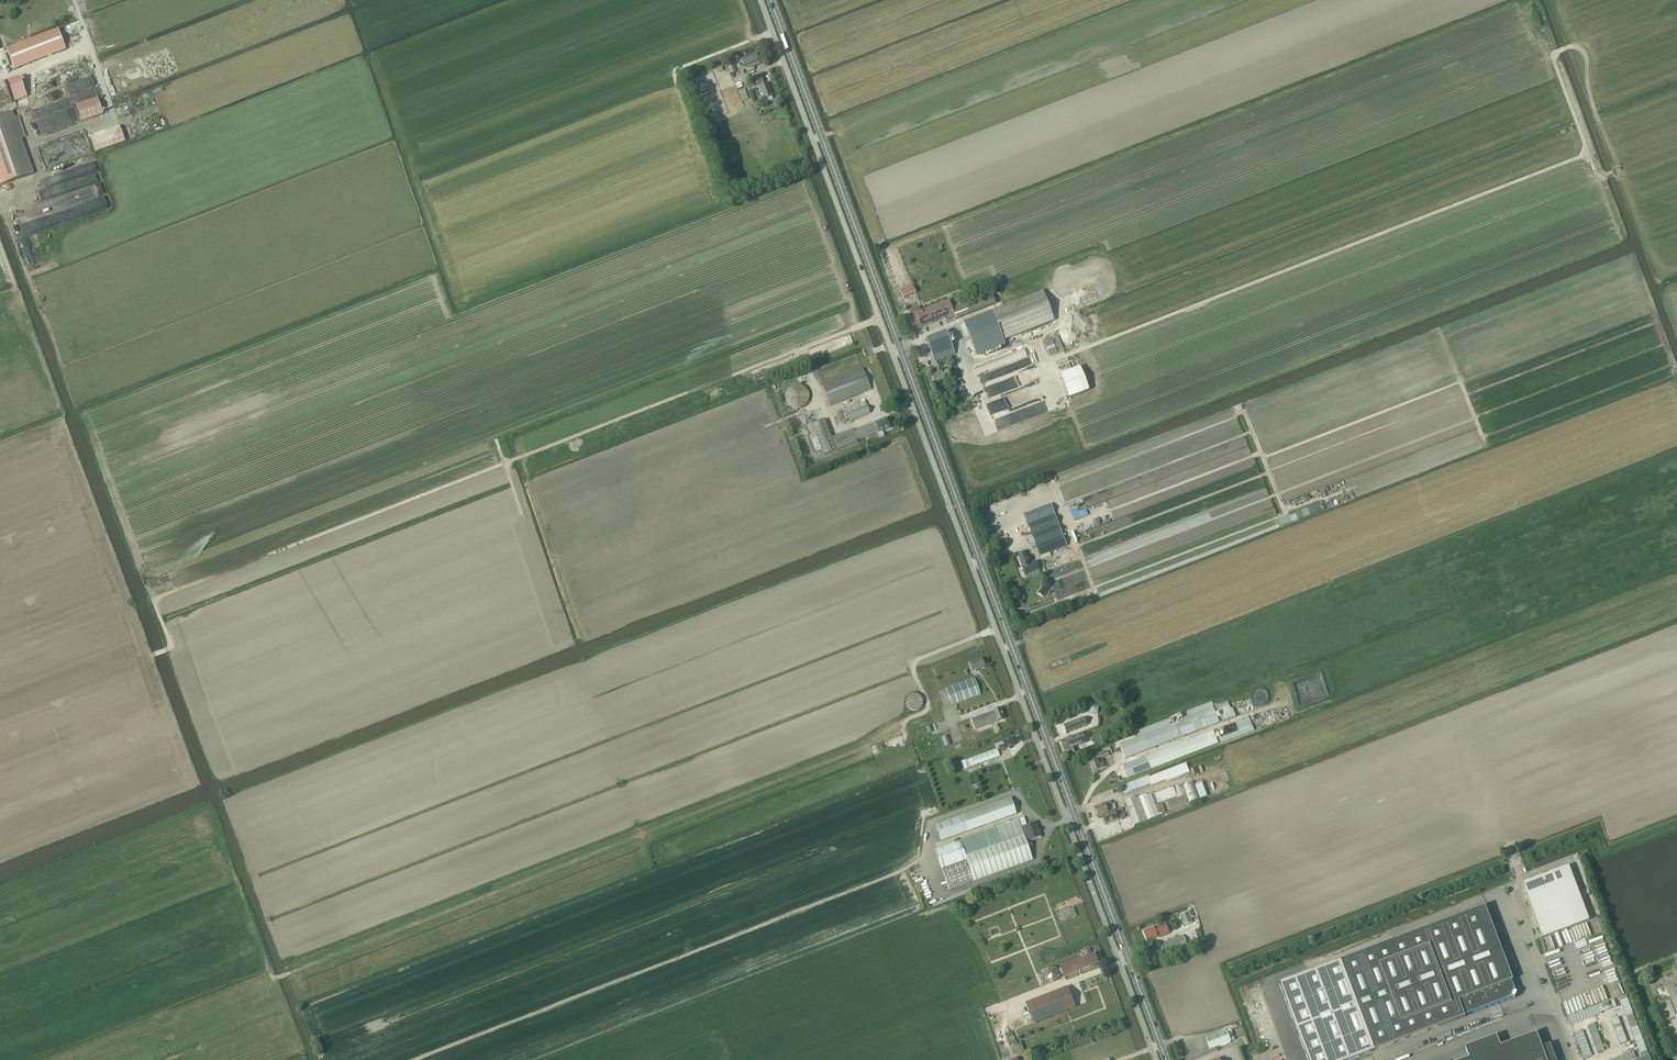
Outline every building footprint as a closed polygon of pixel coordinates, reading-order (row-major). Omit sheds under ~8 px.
[(744,66),(759,61),(756,53),(741,59),(744,66)] [(731,74),(737,72),(733,62),(727,64),(731,74)] [(0,92),(0,109),(29,99),(22,78),(6,84),(8,89),(0,92)] [(773,100),(772,97),(773,96),(768,82),(759,86),(764,100),(766,99),(767,102),(773,100)] [(745,89),(739,91),(742,101),(748,99),(745,89)] [(103,114),(97,98),(76,106),(82,122),(103,114)] [(9,182),(18,179),(34,174),(12,111),(0,116),(0,185),(9,182)] [(125,142),(119,127),(90,137),(96,152),(125,142)] [(913,285),(900,290),(903,299),(917,293),(913,285)] [(908,310),(915,326),(917,326),(918,328),(954,314),(956,319),(996,304),(991,291),(951,307),(949,300),(921,311),(919,306),(908,310)] [(992,314),(959,327),(970,356),(1004,343),(1003,339),(1046,323),(1054,320),(1053,319),(1044,295),(1046,295),(1045,292),(1043,292),(992,312),(992,314)] [(1074,327),(1040,340),(1049,361),(1082,348),(1074,327)] [(926,340),(935,362),(932,363),(936,374),(932,375),(935,383),(944,379),(941,371),(941,372),(937,361),(955,354),(946,332),(926,340)] [(830,405),(871,389),(863,369),(822,385),(830,405)] [(1089,393),(1079,369),(1058,377),(1067,401),(1089,393)] [(786,402),(787,402),(787,403),(788,404),(789,405),(790,406),(791,407),(792,407),(793,408),(794,408),(795,408),(796,408),(797,409),(798,408),(799,408),(800,408),(801,408),(802,407),(803,407),(804,406),(805,406),(806,405),(807,404),(807,403),(808,402),(809,401),(809,400),(809,399),(809,397),(809,396),(809,395),(809,394),(809,393),(809,392),(808,391),(808,390),(807,390),(807,389),(806,388),(805,387),(804,387),(803,386),(802,385),(801,385),(800,385),(799,385),(798,384),(797,384),(796,384),(795,385),(794,385),(793,385),(792,385),(791,386),(790,387),(789,388),(788,389),(787,390),(786,391),(786,392),(786,393),(785,394),(785,395),(785,396),(785,397),(785,399),(786,400),(786,401),(786,402)] [(845,409),(847,413),(847,414),(849,421),(870,413),(867,406),(865,401),(861,403),(845,409)] [(890,428),(886,418),(874,423),(853,430),(832,438),(825,420),(811,425),(815,434),(810,435),(816,451),(821,450),(823,455),(858,442),(857,441),(878,433),(880,438),(885,436),(883,431),(890,428)] [(1279,519),(1282,527),(1298,520),(1295,512),(1279,519)] [(1040,556),(1067,546),(1055,514),(1028,525),(1040,556)] [(1030,563),(1026,552),(1018,555),(1021,561),(1020,561),(1022,567),(1025,575),(1039,569),(1036,561),(1030,563)] [(972,672),(977,670),(977,668),(984,666),(982,659),(969,663),(972,672)] [(952,705),(980,694),(974,678),(946,688),(952,705)] [(925,703),(924,701),(924,699),(923,697),(922,696),(921,695),(919,694),(918,694),(916,693),(914,693),(912,694),(910,695),(909,696),(908,697),(907,699),(906,700),(906,702),(906,704),(906,706),(907,707),(908,709),(910,710),(911,711),(913,712),(914,712),(916,712),(918,711),(920,711),(922,710),(923,708),(924,706),(924,705),(925,703)] [(1214,706),(1214,707),(1218,718),(1221,716),(1223,722),(1236,717),(1232,706),(1230,707),(1228,701),(1220,704),(1218,705),(1214,706)] [(1212,702),(1182,713),(1183,718),(1190,715),(1190,716),(1204,710),(1209,708),(1209,709),(1210,708),(1210,709),(1214,707),(1214,706),(1212,702)] [(1093,716),(1099,713),(1100,707),(1095,703),(1089,705),(1088,711),(1093,716)] [(1142,736),(1120,744),(1126,759),(1184,736),(1196,731),(1203,729),(1213,725),(1220,723),(1218,718),(1214,707),(1210,709),(1210,708),(1209,709),(1209,708),(1204,710),(1190,716),(1190,715),(1183,718),(1178,720),(1178,722),(1171,724),(1169,719),(1140,730),(1142,736)] [(993,711),(971,719),(973,722),(974,726),(975,729),(997,721),(997,722),(1004,719),(1000,708),(993,711)] [(1067,733),(1088,725),(1085,717),(1064,725),(1067,733)] [(1221,737),(1222,737),(1219,738),(1221,743),(1238,737),(1237,737),(1255,731),(1253,725),(1252,726),(1249,717),(1236,721),(1240,731),(1221,737)] [(1157,767),(1219,743),(1218,742),(1217,739),(1217,738),(1220,737),(1219,734),(1216,735),(1214,730),(1152,754),(1122,766),(1127,779),(1157,767)] [(1077,752),(1075,747),(1087,742),(1083,732),(1061,741),(1065,751),(1071,748),(1073,753),(1077,752)] [(1005,750),(1010,748),(1009,747),(1014,745),(1011,739),(1002,742),(1003,745),(998,747),(1000,751),(1005,749),(1005,750)] [(968,759),(961,762),(965,770),(1000,756),(997,749),(968,760),(968,759)] [(1105,767),(1102,759),(1110,756),(1108,751),(1089,759),(1093,771),(1105,767)] [(1186,764),(1150,778),(1152,784),(1151,784),(1152,786),(1166,780),(1167,781),(1189,773),(1186,764)] [(1149,776),(1121,787),(1124,795),(1151,784),(1152,784),(1150,778),(1149,776)] [(1194,782),(1183,786),(1190,803),(1200,800),(1194,782)] [(1202,782),(1195,785),(1200,799),(1207,796),(1202,782)] [(1155,795),(1159,804),(1178,797),(1178,798),(1167,802),(1169,809),(1187,802),(1185,796),(1186,795),(1182,784),(1155,795)] [(1155,795),(1154,793),(1147,795),(1147,794),(1136,798),(1135,796),(1125,800),(1134,825),(1163,815),(1159,804),(1155,795)] [(942,841),(1017,814),(1011,798),(936,825),(942,841)] [(1123,819),(1119,810),(1119,809),(1114,811),(1111,801),(1105,803),(1105,804),(1096,807),(1097,810),(1096,810),(1097,814),(1098,814),(1099,816),(1104,815),(1107,824),(1115,821),(1115,822),(1123,819)] [(935,849),(942,869),(949,890),(974,881),(1032,860),(1026,841),(1027,841),(1041,836),(1037,823),(1027,826),(1027,825),(1021,827),(1018,819),(1013,821),(935,849)] [(1569,866),(1522,883),(1542,938),(1589,920),(1569,866)] [(1485,906),(1341,960),(1375,1050),(1465,1016),(1465,1015),(1513,997),(1515,998),(1517,992),(1516,991),(1512,980),(1513,980),(1485,906)] [(1189,912),(1180,915),(1184,926),(1193,922),(1191,918),(1194,917),(1191,908),(1190,908),(1188,909),(1189,911),(1189,912)] [(1148,941),(1169,933),(1166,923),(1144,931),(1148,941)] [(1199,928),(1191,932),(1195,941),(1203,938),(1199,928)] [(1164,954),(1188,945),(1187,943),(1184,936),(1183,935),(1160,943),(1164,954)] [(1087,956),(1061,966),(1061,968),(1064,974),(1064,976),(1091,966),(1092,968),(1095,966),(1095,964),(1099,962),(1095,953),(1092,954),(1090,950),(1086,952),(1087,956)] [(1048,969),(1046,978),(1053,983),(1060,977),(1060,976),(1064,974),(1061,968),(1057,969),(1057,968),(1048,969)] [(1034,1023),(1075,1007),(1068,987),(1026,1003),(1034,1023)] [(1231,1029),(1206,1039),(1210,1049),(1235,1040),(1231,1029)] [(1550,1044),(1542,1047),(1537,1032),(1501,1046),(1497,1036),(1497,1035),(1466,1047),(1466,1048),(1470,1057),(1463,1059),(1556,1059),(1550,1044)] [(1648,1054),(1646,1049),(1646,1048),(1645,1046),(1640,1048),(1641,1050),(1641,1051),(1643,1050),(1645,1055),(1648,1054)]
